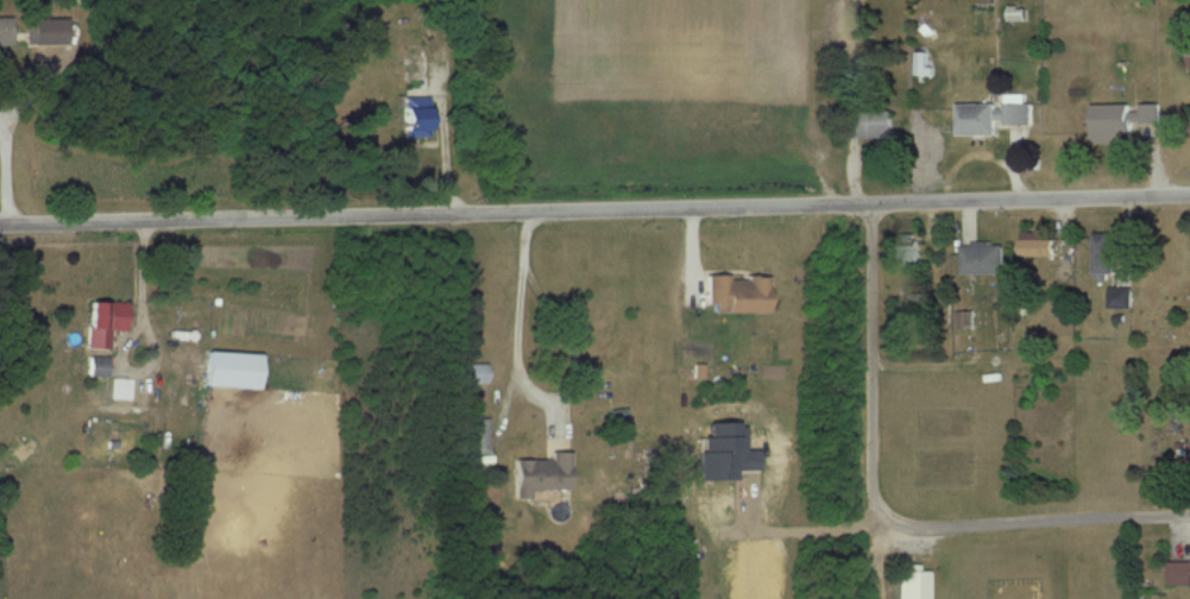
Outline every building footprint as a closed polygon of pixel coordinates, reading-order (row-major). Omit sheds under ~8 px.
[(1032,125),(1032,95),(1007,94),(1007,104),(960,103),(960,136),(999,136),(999,125),(1032,125)] [(405,122),(431,122),(431,97),(405,97),(405,122)] [(1127,144),(1127,131),(1162,130),(1161,103),(1094,105),(1095,144),(1127,144)] [(852,138),(896,138),(896,110),(852,110),(852,138)] [(1097,276),(1118,276),(1118,235),(1097,235),(1097,276)] [(1058,256),(1058,236),(1023,236),(1023,256),(1058,256)] [(1006,243),(963,243),(963,274),(1006,274),(1006,243)] [(773,276),(710,276),(710,312),(773,312),(773,276)] [(93,301),(93,329),(130,329),(130,301),(93,301)] [(958,312),(958,330),(977,330),(977,312),(958,312)] [(264,352),(210,352),(209,387),(264,387),(264,352)] [(93,377),(111,376),(109,355),(91,357),(93,377)] [(490,383),(490,363),(465,363),(465,383),(490,383)] [(471,419),(471,454),(491,454),(491,419),(471,419)] [(575,452),(554,451),(554,459),(517,459),(517,499),(535,499),(535,489),(575,490),(575,452)] [(913,572),(902,572),(902,598),(913,598),(913,572)]
